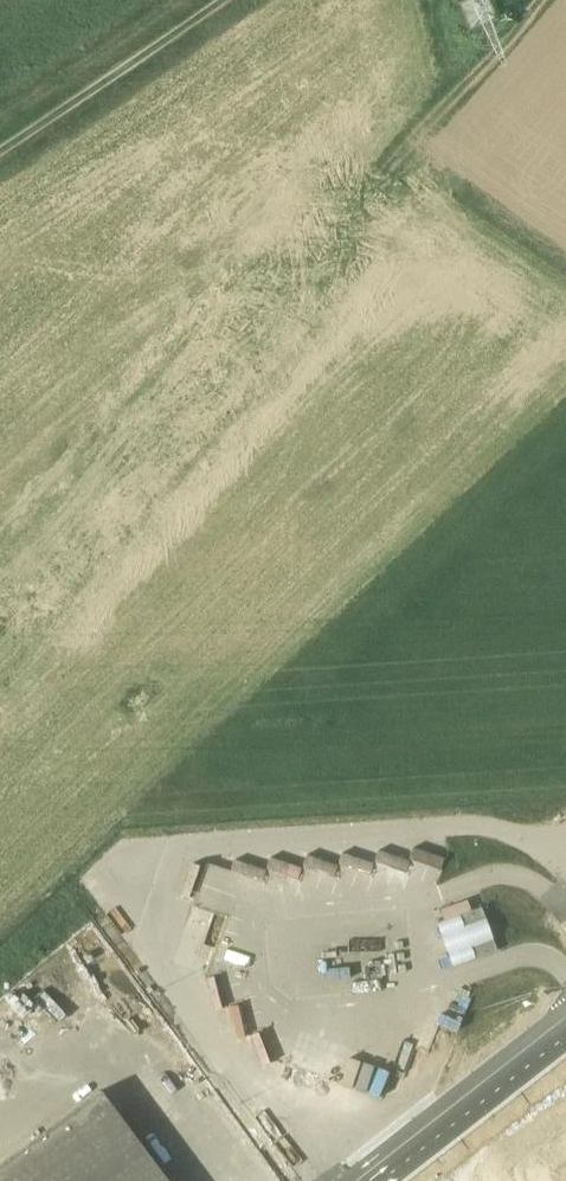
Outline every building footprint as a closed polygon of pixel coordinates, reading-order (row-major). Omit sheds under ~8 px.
[(216,905),(329,900),(333,882),(367,890),(371,872),(399,871),(408,874),(423,873),(424,867),(440,871),(444,855),(411,847),(409,858),(376,850),(374,860),(339,851),(337,862),(303,854),(301,864),(268,856),(262,877),(200,862),(190,862),(182,896),(216,905)] [(482,907),(478,907),(474,897),(447,906),(452,917),(438,923),(455,965),(497,950),(482,907)] [(204,978),(215,1009),(227,1005),(216,974),(204,978)] [(52,1023),(0,1055),(27,1098),(79,1066),(52,1023)] [(383,1094),(390,1068),(346,1056),(339,1081),(383,1094)] [(0,1167),(0,1180),(170,1180),(103,1090),(0,1167)]
